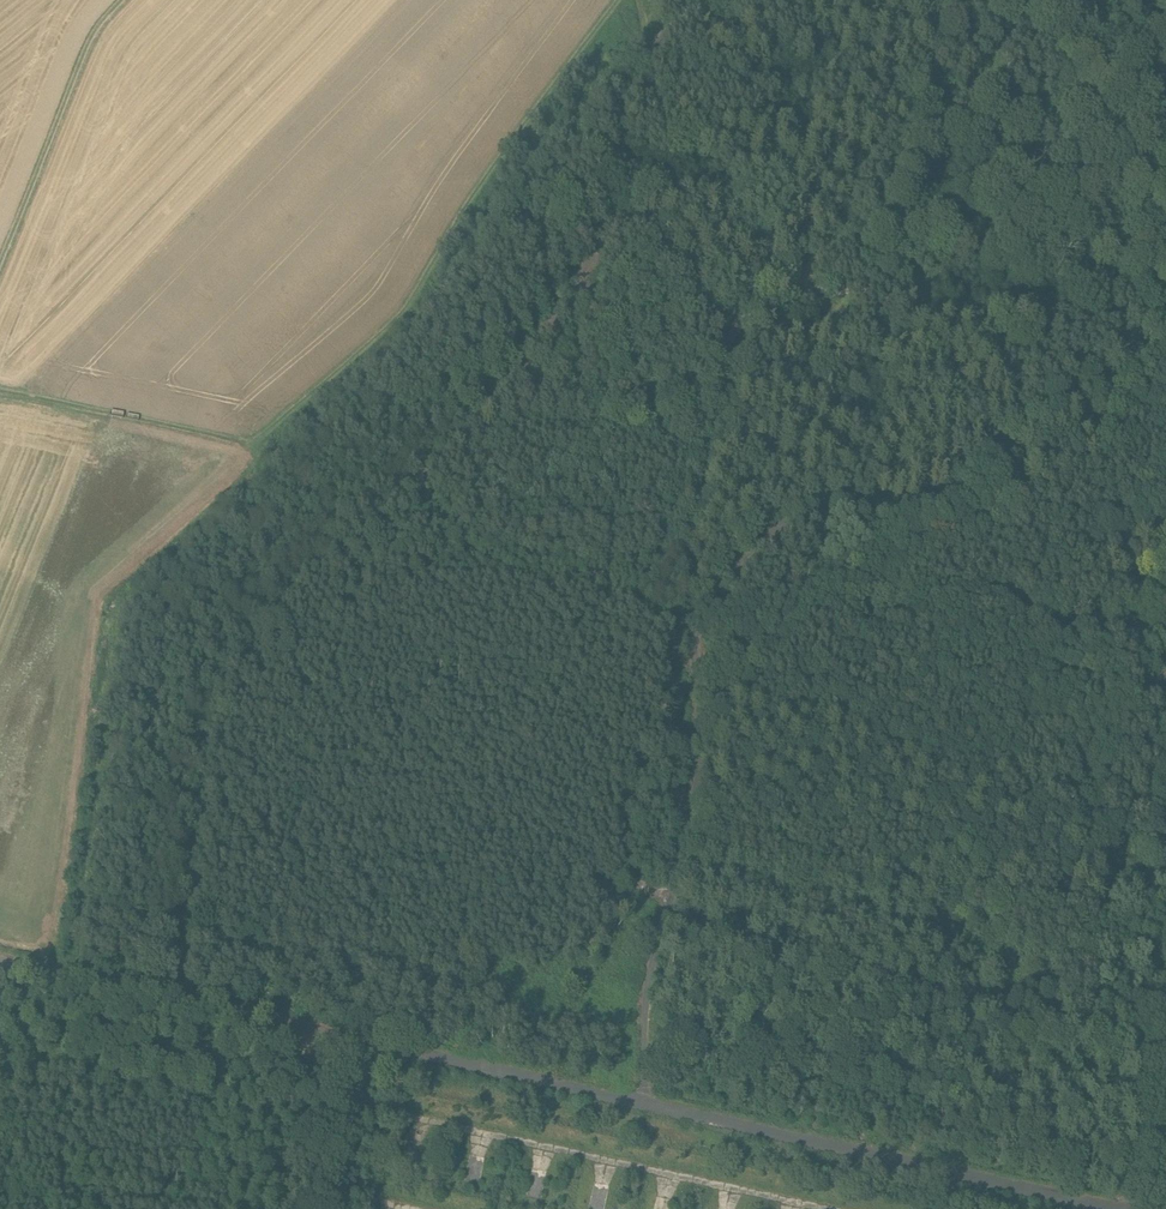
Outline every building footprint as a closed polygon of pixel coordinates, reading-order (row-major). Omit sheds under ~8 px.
[(464,1181),(480,1185),(488,1155),(471,1151),(464,1181)] [(542,1198),(549,1168),(532,1164),(525,1195),(542,1198)] [(672,1195),(655,1193),(653,1208),(670,1208),(672,1195)]
